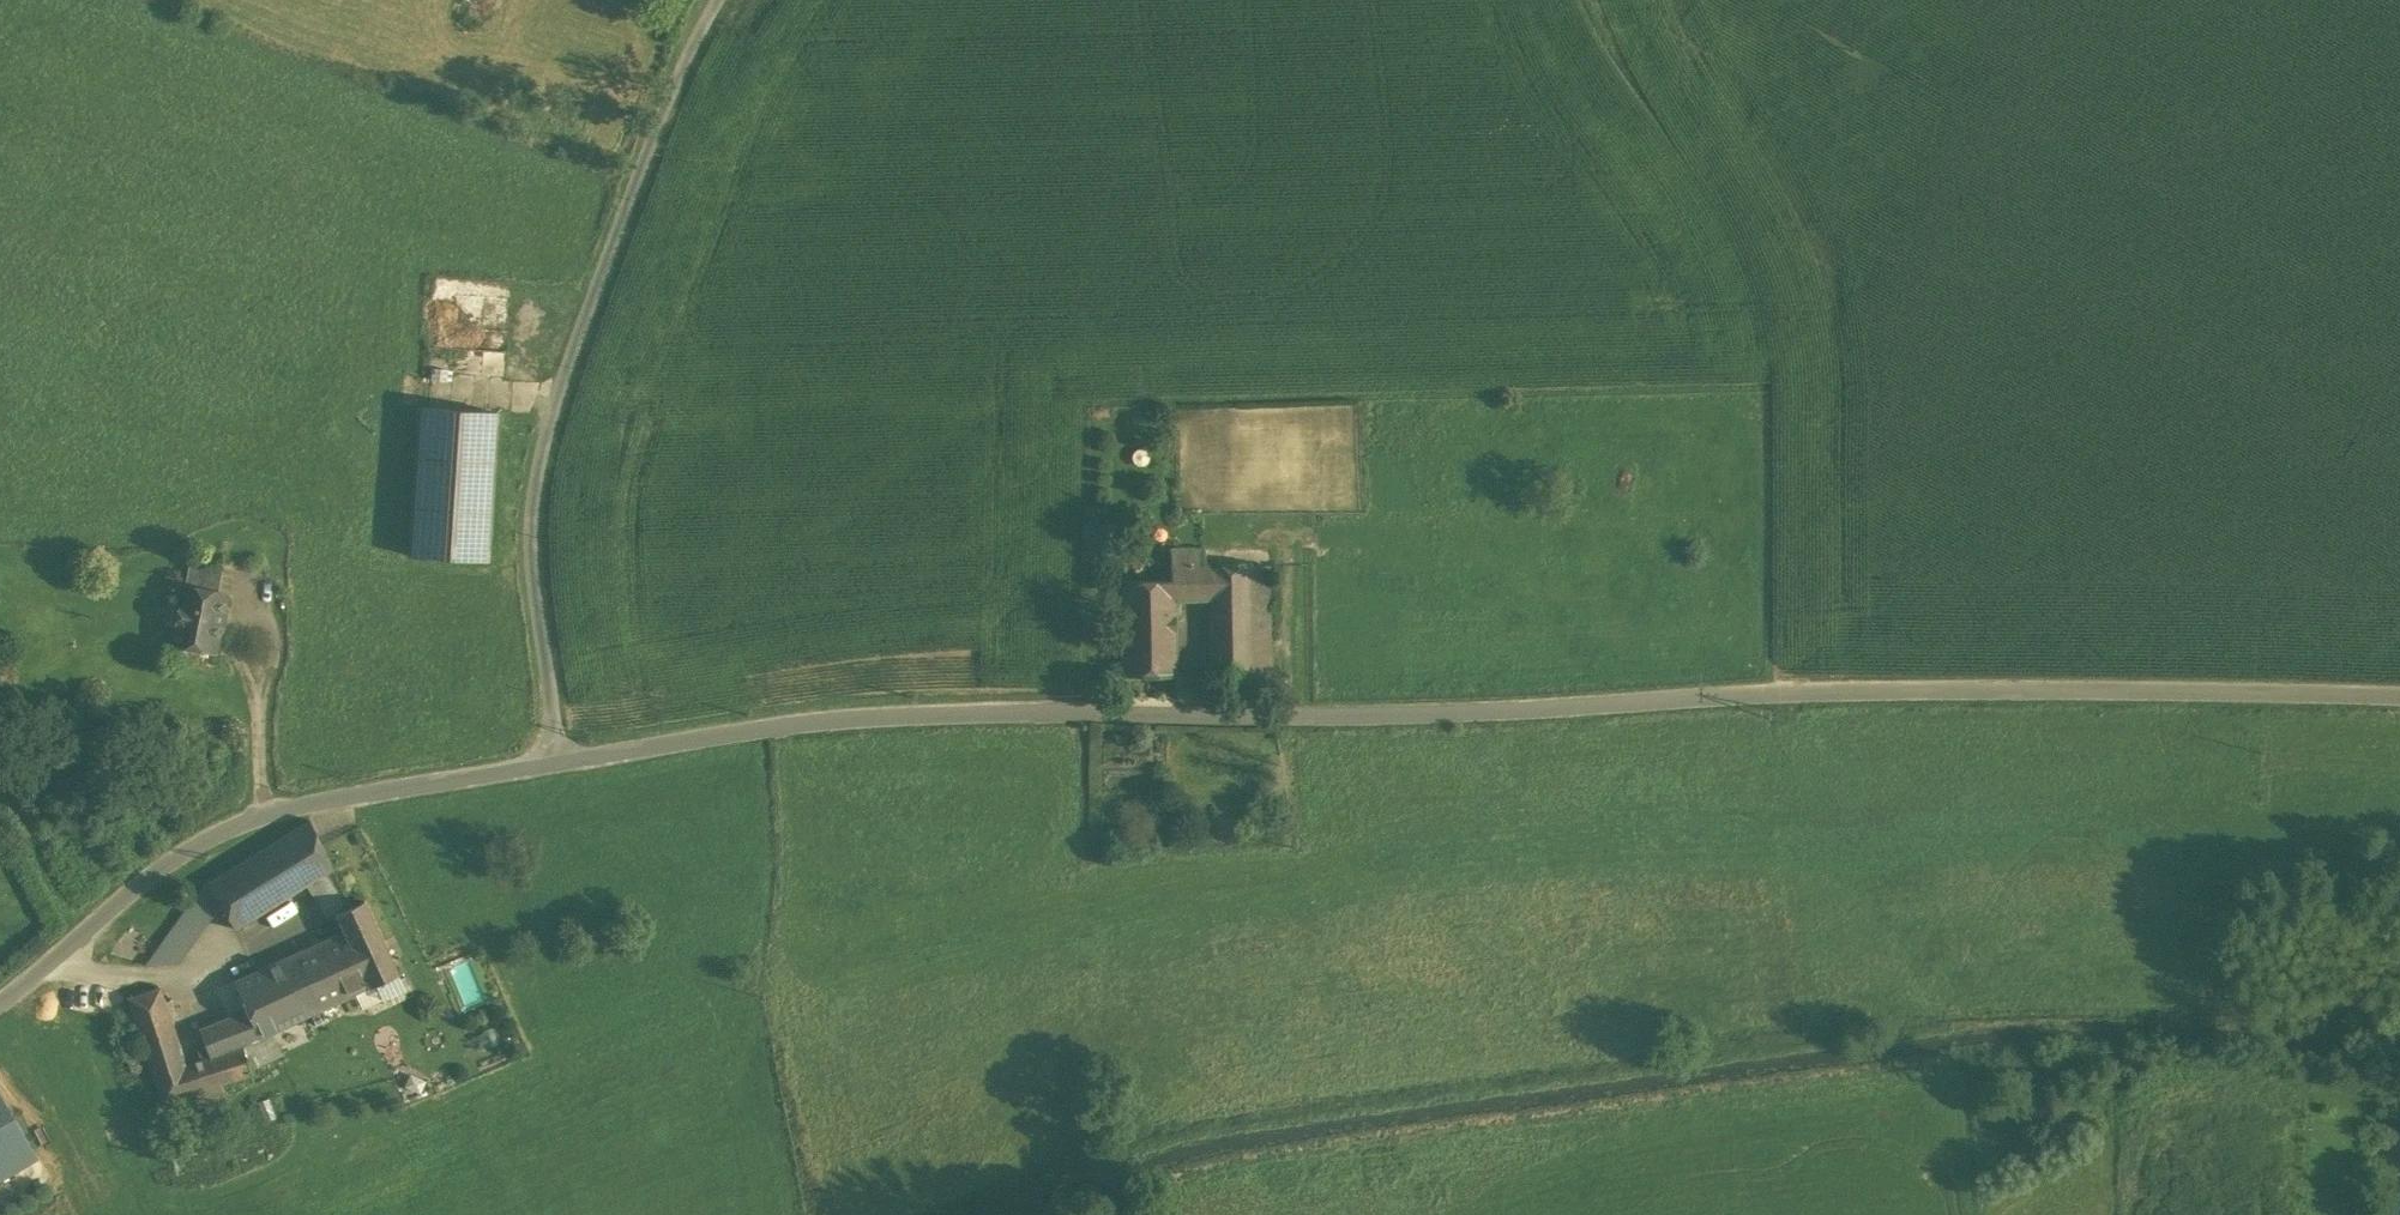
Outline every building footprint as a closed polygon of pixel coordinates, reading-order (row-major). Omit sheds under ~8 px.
[(414,555),(487,559),(497,410),(424,405),(414,555)] [(1173,547),(1174,563),(1203,563),(1203,546),(1173,547)] [(192,556),(187,584),(219,590),(225,562),(192,556)] [(1276,560),(1250,561),(1252,667),(1253,682),(1280,681),(1276,560)] [(1250,561),(1212,562),(1213,594),(1215,669),(1252,667),(1250,561)] [(1174,579),(1174,595),(1213,594),(1212,562),(1203,563),(1174,563),(1175,579),(1174,579)] [(1124,581),(1125,613),(1175,612),(1174,595),(1174,579),(1124,581)] [(173,642),(216,651),(227,592),(219,590),(187,584),(185,584),(181,602),(174,600),(170,623),(177,624),(173,642)] [(1125,613),(1126,672),(1177,670),(1175,612),(1125,613)] [(308,885),(334,868),(311,819),(208,882),(221,903),(237,928),(308,885)] [(334,868),(308,885),(328,917),(338,913),(340,912),(352,907),(334,868)] [(150,962),(151,965),(178,962),(221,903),(208,882),(206,885),(150,962)] [(377,983),(399,973),(398,971),(366,902),(367,902),(366,900),(363,901),(352,907),(340,912),(338,913),(339,915),(346,930),(370,984),(371,986),(374,985),(377,983)] [(348,996),(371,986),(370,984),(346,930),(314,945),(328,975),(336,971),(348,996)] [(274,1031),(348,996),(336,971),(328,975),(314,945),(236,981),(249,1009),(201,1028),(207,1047),(199,1050),(202,1059),(186,1064),(160,986),(129,996),(164,1102),(253,1072),(251,1069),(262,1064),(283,1053),(274,1031)] [(405,986),(399,973),(377,983),(383,998),(404,988),(406,987),(405,986)] [(37,1155),(0,1092),(0,1176),(37,1155)]
